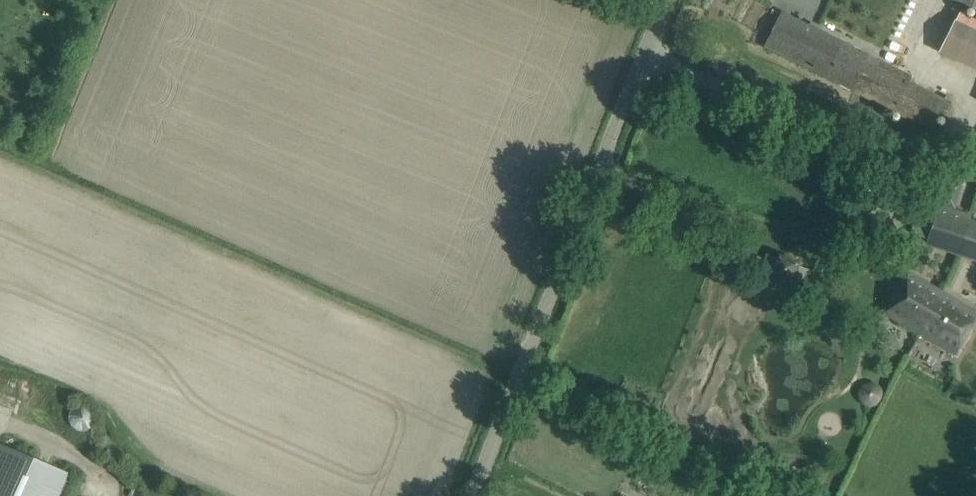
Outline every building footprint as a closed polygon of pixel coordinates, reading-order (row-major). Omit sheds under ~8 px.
[(975,9),(975,0),(956,0),(975,9)] [(913,77),(781,11),(764,47),(930,130),(947,95),(912,78),(913,77)] [(928,243),(928,244),(960,255),(961,253),(972,220),(973,215),(940,203),(938,209),(936,214),(929,240),(928,243)] [(972,220),(961,253),(975,258),(975,221),(972,220)] [(769,253),(759,280),(799,295),(809,268),(769,253)] [(918,334),(945,293),(908,271),(884,314),(918,334)] [(955,355),(962,343),(975,320),(975,312),(945,293),(918,334),(955,355)] [(71,475),(0,444),(0,495),(61,495),(71,475)]
